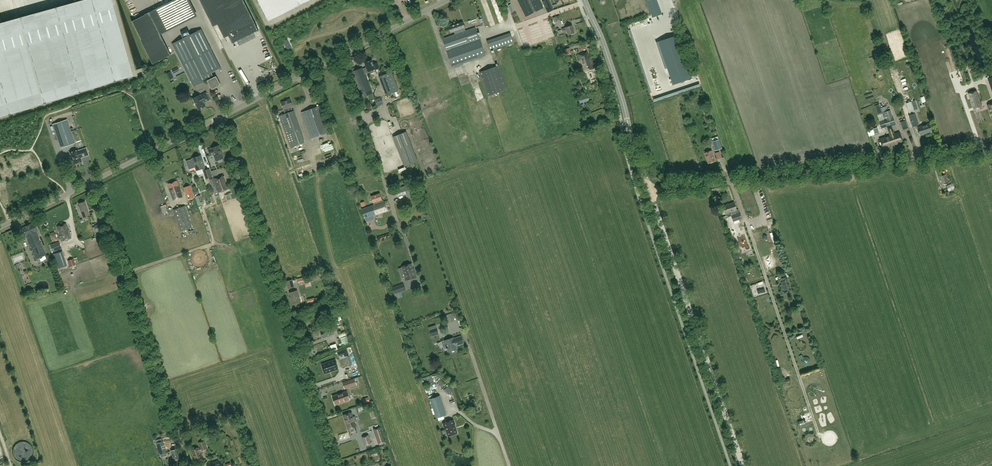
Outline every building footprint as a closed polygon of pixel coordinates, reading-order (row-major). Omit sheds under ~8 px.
[(132,76),(112,4),(113,4),(112,1),(111,0),(81,0),(0,23),(0,117),(132,76)] [(195,12),(189,0),(174,0),(155,10),(164,28),(195,12)] [(218,24),(225,38),(229,36),(233,43),(259,30),(243,0),(200,0),(213,27),(218,24)] [(269,21),(310,0),(258,0),(269,21)] [(524,16),(535,11),(543,8),(539,0),(517,0),(524,16)] [(553,10),(549,2),(544,4),(548,12),(553,10)] [(171,55),(149,12),(131,21),(153,64),(171,55)] [(537,20),(527,23),(532,39),(542,37),(537,20)] [(463,28),(465,27),(463,22),(449,27),(451,33),(454,31),(455,34),(443,39),(452,67),(485,56),(475,28),(464,31),(463,28)] [(565,28),(562,29),(563,33),(566,32),(568,35),(575,33),(572,25),(565,28)] [(525,28),(518,30),(521,40),(528,37),(525,28)] [(212,90),(221,85),(217,77),(214,78),(211,72),(220,67),(201,30),(173,44),(194,87),(207,80),(212,90)] [(510,33),(487,41),(490,51),(514,43),(510,33)] [(694,77),(679,34),(660,40),(675,83),(694,77)] [(563,50),(565,57),(571,55),(571,54),(569,48),(563,50)] [(587,51),(578,55),(584,72),(593,69),(591,64),(593,64),(591,57),(589,56),(587,51)] [(363,68),(362,68),(364,73),(366,72),(369,72),(370,75),(374,73),(373,70),(380,67),(378,62),(374,64),(372,60),(365,62),(368,69),(364,71),(363,68)] [(499,66),(479,72),(487,96),(506,90),(499,66)] [(356,68),(352,70),(353,72),(352,72),(362,98),(372,93),(365,73),(369,72),(366,72),(364,73),(362,68),(357,70),(356,68)] [(384,88),(396,83),(392,72),(380,77),(384,88)] [(399,91),(396,83),(384,88),(387,95),(399,91)] [(977,91),(969,93),(974,109),(982,107),(977,91)] [(200,95),(193,99),(199,110),(206,106),(204,103),(210,100),(206,93),(200,96),(200,95)] [(583,104),(583,103),(589,101),(586,95),(582,97),(581,95),(578,96),(580,105),(583,104)] [(381,98),(375,100),(377,106),(383,104),(381,98)] [(304,143),(300,131),(293,111),(292,112),(290,107),(293,107),(290,99),(287,100),(287,101),(281,102),(284,110),(285,114),(280,116),(290,148),(304,143)] [(321,107),(302,113),(310,139),(330,132),(321,107)] [(895,124),(893,117),(890,110),(882,113),(884,120),(887,127),(892,126),(895,124)] [(912,127),(919,125),(915,113),(909,115),(912,127)] [(67,120),(53,124),(60,148),(74,143),(67,120)] [(929,124),(918,128),(920,136),(932,132),(929,124)] [(893,145),(902,142),(899,133),(895,135),(892,126),(887,127),(890,136),(893,145)] [(406,132),(393,137),(404,166),(418,161),(406,132)] [(893,145),(890,136),(880,139),(883,148),(893,145)] [(722,148),(719,140),(712,142),(715,150),(722,148)] [(212,149),(208,150),(210,156),(214,155),(216,161),(224,158),(220,146),(212,148),(212,149)] [(78,150),(69,152),(71,157),(70,157),(71,161),(72,161),(73,165),(82,162),(81,158),(89,156),(86,148),(78,150)] [(712,151),(705,153),(708,164),(715,161),(712,151)] [(186,161),(189,169),(195,167),(196,171),(202,169),(206,180),(212,178),(209,169),(206,170),(202,159),(202,160),(201,156),(192,158),(192,159),(186,161)] [(223,175),(214,178),(219,192),(229,189),(227,184),(226,185),(223,175)] [(939,177),(942,184),(947,182),(945,175),(939,177)] [(178,181),(168,184),(173,200),(182,197),(178,186),(179,186),(178,181)] [(194,198),(190,187),(185,189),(189,200),(194,198)] [(374,205),(362,209),(367,223),(369,222),(368,221),(374,219),(373,216),(387,211),(384,202),(383,202),(380,194),(372,197),(374,205)] [(85,201),(79,203),(79,205),(78,206),(83,218),(89,216),(88,211),(85,201)] [(734,203),(723,206),(725,214),(731,212),(732,215),(731,216),(733,222),(741,219),(738,210),(736,210),(734,203)] [(192,227),(185,206),(174,210),(181,231),(192,227)] [(26,236),(31,247),(32,247),(33,250),(32,251),(36,259),(46,255),(41,243),(40,243),(39,240),(39,239),(36,232),(37,231),(34,223),(21,228),(24,237),(26,236)] [(66,223),(57,227),(60,236),(62,241),(71,238),(66,223)] [(94,226),(92,227),(94,233),(96,232),(97,234),(102,232),(99,224),(94,226)] [(59,241),(50,245),(53,252),(61,249),(59,241)] [(62,251),(54,254),(58,268),(67,265),(62,251)] [(403,272),(406,280),(417,277),(415,272),(414,272),(411,264),(402,267),(404,272),(403,272)] [(296,291),(290,293),(291,297),(290,297),(293,305),(300,302),(298,295),(297,295),(296,291)] [(334,334),(331,327),(322,331),(324,337),(334,334)] [(432,336),(439,334),(437,328),(430,330),(432,336)] [(453,338),(445,341),(448,352),(457,349),(456,346),(464,344),(461,336),(453,339),(453,338)] [(335,360),(322,364),(325,373),(338,369),(335,360)] [(355,368),(344,372),(346,379),(358,375),(355,368)] [(354,379),(348,381),(343,383),(345,389),(350,387),(357,385),(354,379)] [(333,396),(335,404),(350,399),(347,391),(333,396)] [(446,415),(440,396),(430,399),(437,418),(446,415)] [(352,412),(343,415),(348,429),(356,427),(355,422),(357,421),(355,417),(353,417),(352,412)] [(455,424),(454,419),(443,423),(445,428),(448,436),(457,433),(454,425),(455,424)] [(374,429),(377,436),(382,434),(380,427),(374,429)] [(363,437),(365,445),(371,443),(368,435),(363,437)] [(156,443),(159,455),(166,453),(163,441),(156,443)] [(201,448),(199,449),(198,448),(192,450),(195,461),(202,459),(199,451),(201,450),(201,451),(207,449),(204,441),(199,443),(201,448)] [(177,449),(171,451),(174,461),(181,458),(177,449)]
